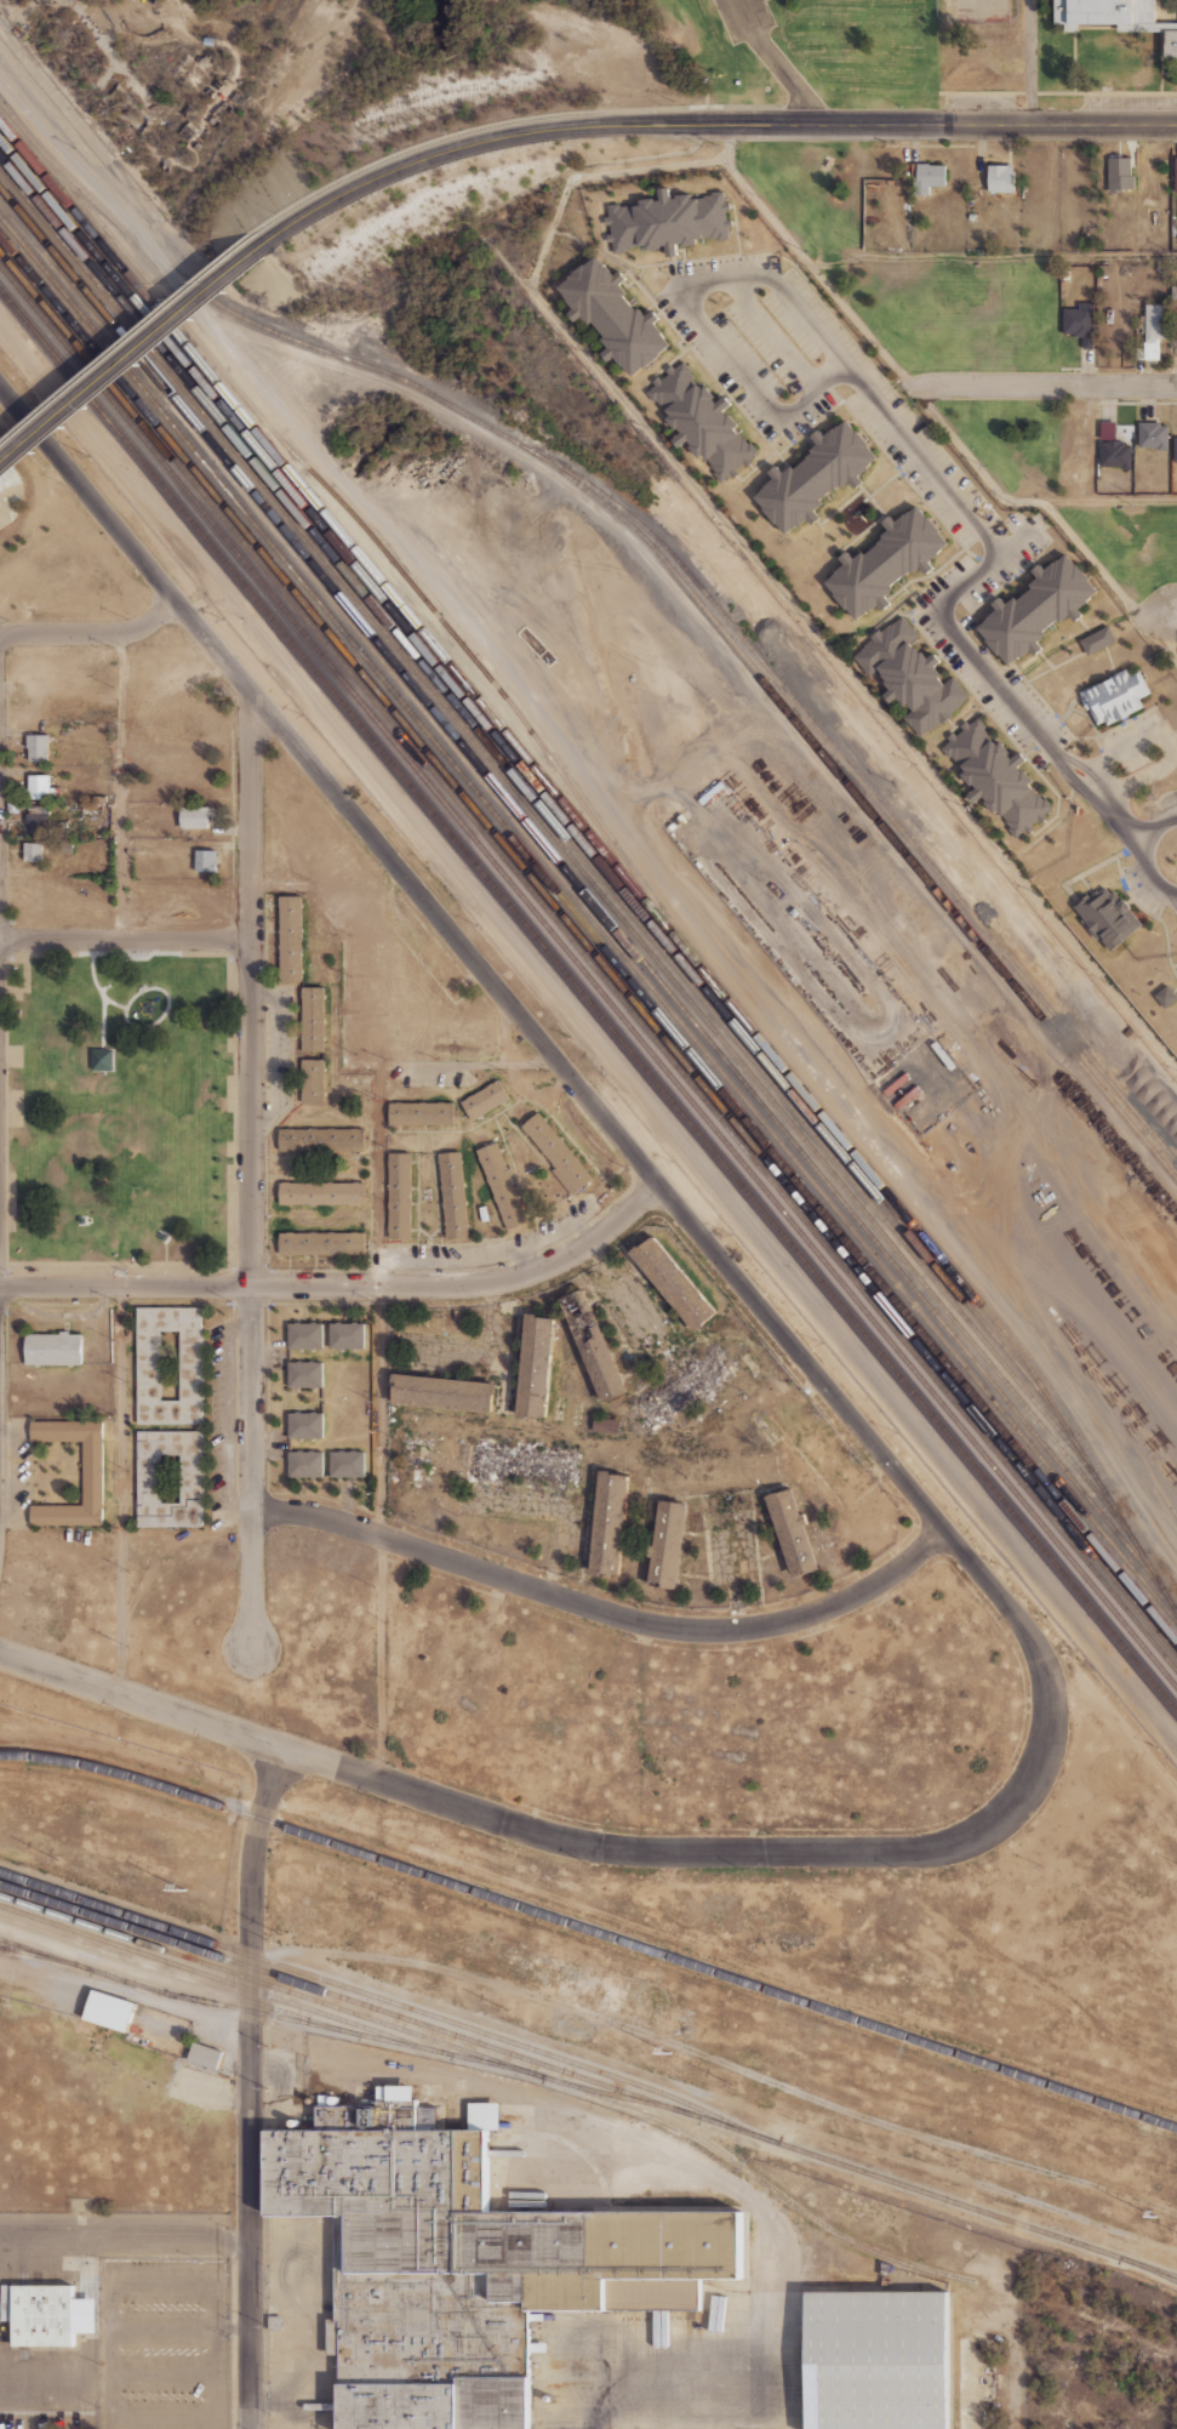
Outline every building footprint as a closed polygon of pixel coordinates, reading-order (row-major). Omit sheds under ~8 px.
[(1053,23),(1053,0),(1155,0),(1155,23),(1176,22),(1176,58),(1164,58),(1164,32),(1118,32),(1118,24),(1078,24),(1078,32),(1064,32),(1064,23),(1053,23)] [(206,36),(205,45),(216,46),(216,39),(206,36)] [(1108,158),(1108,189),(1109,189),(1109,193),(1122,193),(1122,189),(1133,189),(1133,175),(1131,175),(1131,158),(1108,158)] [(910,162),(910,177),(914,177),(914,195),(930,195),(930,187),(945,187),(945,165),(930,165),(930,164),(910,162)] [(988,165),(988,193),(1015,193),(1015,171),(1012,171),(1012,165),(988,165)] [(606,204),(607,216),(604,217),(605,226),(610,226),(611,234),(606,234),(607,243),(612,243),(613,253),(625,252),(624,249),(633,249),(632,246),(646,245),(646,250),(661,249),(659,246),(667,245),(668,256),(678,255),(676,244),(681,244),(681,246),(697,245),(696,239),(708,238),(708,239),(716,238),(716,241),(729,239),(727,228),(732,227),(731,219),(726,219),(725,211),(730,210),(729,203),(724,203),(722,190),(712,193),(712,195),(703,196),(704,198),(691,199),(690,194),(675,195),(676,198),(670,199),(669,187),(658,188),(659,200),(655,200),(655,198),(640,200),(640,205),(628,206),(628,205),(621,206),(619,203),(606,204)] [(584,264),(568,276),(570,278),(559,287),(565,295),(564,296),(566,298),(566,300),(573,309),(567,314),(575,323),(582,317),(589,324),(593,321),(605,336),(601,338),(610,348),(602,353),(609,360),(613,355),(624,369),(625,369),(633,376),(642,367),(644,369),(659,355),(658,354),(669,346),(663,338),(664,337),(661,333),(662,332),(653,324),(659,319),(652,310),(646,315),(639,308),(635,310),(623,296),(627,293),(619,285),(627,279),(619,270),(615,275),(606,266),(602,263),(596,256),(584,266),(584,264)] [(1062,308),(1079,308),(1079,302),(1093,302),(1093,349),(1082,349),(1082,337),(1074,337),(1074,333),(1062,333),(1062,308)] [(1145,304),(1145,342),(1143,342),(1143,348),(1135,348),(1135,359),(1159,360),(1159,338),(1166,338),(1167,304),(1145,304)] [(1131,314),(1144,315),(1143,333),(1130,333),(1131,314)] [(665,370),(672,365),(674,369),(684,360),(692,371),(690,372),(695,378),(693,380),(701,388),(705,384),(716,398),(714,399),(716,403),(725,395),(732,404),(724,411),(726,415),(729,414),(737,424),(733,428),(742,439),(743,438),(748,443),(750,441),(758,451),(749,458),(752,462),(745,467),(743,463),(736,469),(738,473),(732,478),(730,474),(721,481),(714,473),(715,472),(710,464),(712,464),(703,454),(698,457),(690,446),(692,445),(689,440),(679,449),(672,439),(680,432),(678,429),(675,432),(664,418),(669,415),(664,410),(665,409),(662,405),(661,406),(656,400),(655,401),(646,392),(655,384),(652,382),(658,376),(662,380),(668,374),(665,370)] [(755,497),(764,507),(762,509),(775,524),(777,523),(785,534),(793,528),(794,529),(798,525),(798,526),(807,519),(812,525),(821,518),(815,511),(823,503),(821,500),(833,490),(833,491),(839,486),(841,487),(849,483),(855,490),(863,483),(858,475),(867,468),(870,464),(878,457),(868,446),(869,446),(856,431),(855,431),(846,420),(839,426),(838,426),(835,428),(834,427),(824,435),(819,429),(811,437),(817,444),(810,450),(811,452),(806,457),(807,458),(794,468),(792,466),(783,473),(777,464),(767,472),(773,478),(764,485),(765,486),(761,490),(762,490),(755,497)] [(1138,422),(1138,447),(1158,447),(1158,450),(1167,450),(1167,426),(1160,426),(1160,422),(1138,422)] [(1099,441),(1108,441),(1108,440),(1120,440),(1120,441),(1125,441),(1125,445),(1132,445),(1132,450),(1131,450),(1131,455),(1132,455),(1132,463),(1131,463),(1131,468),(1122,469),(1122,466),(1099,466),(1099,441)] [(824,582),(834,593),(833,594),(846,611),(847,610),(856,620),(864,612),(864,614),(868,611),(878,603),(884,609),(890,604),(884,595),(892,588),(890,586),(903,574),(904,575),(910,571),(913,574),(919,568),(926,576),(935,568),(930,561),(939,554),(938,553),(942,551),(941,549),(948,543),(938,532),(939,531),(927,517),(926,518),(916,506),(909,512),(905,514),(904,513),(896,520),(890,514),(881,523),(887,530),(880,536),(882,537),(876,542),(878,544),(865,554),(863,551),(855,558),(847,551),(839,558),(844,564),(834,572),(835,572),(832,576),(833,576),(824,582)] [(455,536),(458,542),(465,536),(462,530),(455,536)] [(461,543),(465,540),(469,543),(465,548),(461,543)] [(977,628),(987,639),(985,640),(998,656),(999,655),(1007,665),(1016,658),(1017,658),(1019,656),(1021,657),(1030,649),(1035,655),(1042,648),(1038,642),(1046,634),(1044,631),(1057,620),(1061,623),(1068,616),(1074,623),(1082,615),(1078,610),(1087,601),(1090,598),(1097,592),(1087,580),(1089,580),(1076,564),(1075,565),(1065,553),(1058,559),(1055,561),(1053,560),(1045,569),(1040,563),(1030,571),(1036,577),(1028,585),(1030,588),(1017,599),(1015,595),(1006,603),(1000,597),(992,604),(995,609),(987,617),(988,618),(984,621),(984,622),(977,628)] [(870,637),(879,629),(880,631),(889,625),(890,625),(893,622),(902,616),(912,627),(912,626),(919,635),(909,643),(914,648),(915,646),(919,652),(921,650),(927,657),(933,652),(941,661),(935,667),(942,675),(938,678),(943,684),(953,677),(960,685),(969,696),(961,703),(958,707),(959,708),(950,714),(952,715),(943,724),(941,722),(933,729),(932,728),(929,731),(927,730),(920,737),(903,718),(913,709),(907,703),(904,706),(897,697),(891,703),(884,695),(890,690),(884,682),(885,680),(880,674),(881,674),(878,669),(869,677),(862,668),(863,668),(853,656),(861,650),(861,649),(864,646),(863,645),(872,638),(870,637)] [(1080,640),(1087,656),(1116,642),(1108,626),(1080,640)] [(1079,692),(1082,700),(1087,709),(1090,708),(1097,724),(1104,720),(1107,725),(1118,720),(1119,722),(1129,715),(1129,714),(1144,707),(1139,699),(1150,694),(1138,669),(1129,674),(1126,668),(1109,677),(1109,678),(1101,683),(1099,682),(1079,692)] [(947,737),(950,741),(941,748),(948,757),(950,756),(955,762),(956,760),(960,765),(960,766),(964,771),(960,775),(970,786),(972,785),(975,788),(966,796),(973,804),(982,797),(985,802),(984,803),(993,814),(998,810),(1006,820),(1005,821),(1010,827),(1007,829),(1016,839),(1024,832),(1027,834),(1034,829),(1030,826),(1038,820),(1040,823),(1046,817),(1044,815),(1052,806),(1045,798),(1042,799),(1038,793),(1036,794),(1029,785),(1033,781),(1023,770),(1021,771),(1017,768),(1027,760),(1019,752),(1011,759),(1007,754),(1010,753),(1000,742),(995,746),(987,735),(988,734),(984,729),(987,726),(978,717),(969,724),(966,720),(960,726),(962,730),(956,736),(953,732),(947,737)] [(27,735),(27,748),(29,748),(29,762),(48,762),(48,741),(50,741),(50,735),(27,735)] [(28,775),(28,799),(61,799),(61,787),(50,787),(50,775),(28,775)] [(7,803),(7,814),(18,812),(18,803),(7,803)] [(181,808),(181,828),(208,828),(208,825),(212,825),(212,808),(210,808),(210,806),(196,806),(196,808),(181,808)] [(25,814),(27,823),(29,823),(29,836),(42,834),(41,826),(51,826),(50,812),(25,814)] [(24,843),(23,854),(24,854),(24,861),(41,862),(41,843),(24,843)] [(195,850),(195,871),(216,872),(216,850),(195,850)] [(1075,907),(1084,918),(1081,920),(1097,939),(1099,936),(1110,951),(1142,924),(1129,908),(1131,907),(1124,897),(1122,899),(1114,889),(1110,893),(1104,885),(1093,895),(1091,891),(1082,897),(1085,900),(1075,907)] [(280,896),(280,897),(279,897),(279,907),(280,907),(280,929),(279,929),(279,934),(280,934),(280,945),(279,945),(279,948),(280,948),(280,982),(302,982),(302,974),(303,974),(303,968),(302,968),(302,952),(303,952),(303,945),(302,945),(302,933),(303,933),(303,926),(302,926),(302,910),(303,910),(303,903),(302,903),(302,896),(280,896)] [(1154,996),(1164,1009),(1176,998),(1167,985),(1154,996)] [(302,987),(322,986),(322,990),(324,990),(324,994),(325,994),(325,1000),(324,1000),(324,1019),(325,1019),(325,1024),(324,1024),(324,1037),(325,1037),(325,1042),(324,1042),(324,1051),(302,1051),(302,1039),(301,1039),(301,1033),(302,1033),(302,996),(301,996),(301,988),(302,988),(302,987)] [(92,1049),(113,1049),(113,1071),(91,1071),(92,1049)] [(302,1060),(324,1060),(324,1066),(325,1066),(325,1072),(324,1072),(324,1090),(325,1090),(325,1096),(324,1096),(325,1104),(302,1104),(302,1093),(302,1061),(302,1060)] [(461,1102),(473,1122),(510,1099),(498,1079),(493,1083),(492,1082),(487,1085),(487,1087),(473,1095),(472,1094),(467,1097),(468,1099),(461,1102)] [(389,1102),(389,1124),(395,1124),(395,1125),(400,1125),(400,1124),(422,1124),(422,1125),(427,1125),(427,1124),(438,1124),(438,1125),(442,1125),(442,1124),(453,1125),(453,1104),(444,1104),(444,1102),(439,1102),(425,1102),(419,1102),(402,1102),(396,1102),(389,1102)] [(521,1127),(526,1131),(525,1133),(527,1135),(528,1134),(543,1151),(542,1152),(544,1156),(545,1154),(553,1163),(552,1164),(555,1168),(567,1182),(567,1184),(571,1187),(572,1187),(577,1193),(593,1179),(588,1173),(589,1173),(585,1168),(584,1168),(573,1154),(575,1153),(570,1150),(561,1141),(562,1140),(559,1135),(558,1136),(547,1123),(547,1122),(543,1117),(543,1118),(538,1112),(521,1127)] [(279,1129),(279,1151),(281,1151),(287,1151),(287,1152),(292,1152),(292,1151),(354,1151),(354,1152),(361,1152),(361,1151),(365,1151),(365,1129),(358,1129),(358,1128),(352,1128),(352,1129),(335,1129),(335,1128),(328,1128),(328,1129),(316,1129),(316,1128),(309,1128),(309,1129),(291,1129),(291,1128),(286,1128),(286,1129),(279,1129)] [(476,1150),(496,1142),(497,1144),(498,1144),(501,1152),(508,1173),(509,1173),(510,1176),(514,1187),(515,1187),(516,1191),(515,1191),(524,1211),(525,1211),(528,1219),(527,1219),(528,1221),(508,1230),(504,1222),(502,1219),(503,1218),(496,1202),(495,1202),(493,1196),(495,1196),(490,1185),(488,1185),(486,1179),(487,1179),(481,1163),(480,1163),(478,1157),(479,1157),(476,1150)] [(438,1153),(461,1151),(461,1158),(462,1158),(462,1164),(463,1181),(464,1181),(464,1187),(463,1187),(464,1201),(467,1199),(467,1207),(465,1207),(467,1224),(468,1224),(469,1228),(468,1228),(468,1236),(447,1238),(447,1235),(446,1235),(445,1228),(446,1228),(444,1205),(442,1205),(442,1202),(441,1191),(440,1186),(441,1186),(439,1164),(438,1164),(436,1154),(438,1154),(438,1153)] [(389,1152),(389,1161),(388,1161),(388,1167),(389,1167),(389,1185),(388,1185),(388,1191),(389,1191),(389,1202),(388,1202),(388,1208),(389,1208),(389,1226),(388,1226),(388,1231),(389,1231),(389,1238),(411,1238),(411,1205),(412,1205),(412,1202),(411,1202),(411,1191),(412,1191),(412,1186),(411,1186),(411,1164),(412,1164),(412,1159),(411,1159),(411,1152),(389,1152)] [(280,1184),(280,1204),(287,1204),(287,1205),(292,1205),(292,1204),(309,1204),(309,1205),(316,1205),(316,1204),(327,1204),(327,1205),(335,1205),(335,1204),(352,1204),(352,1205),(358,1205),(358,1204),(365,1204),(365,1182),(358,1182),(358,1181),(354,1181),(354,1182),(332,1182),(332,1181),(327,1181),(327,1182),(318,1182),(318,1181),(312,1181),(312,1182),(290,1182),(282,1182),(282,1184),(280,1184)] [(280,1233),(365,1232),(365,1254),(280,1255),(280,1233)] [(629,1253),(639,1245),(641,1248),(655,1237),(719,1316),(696,1334),(629,1253)] [(581,1288),(625,1391),(601,1401),(558,1299),(581,1288)] [(137,1425),(202,1424),(201,1307),(137,1307),(137,1425)] [(525,1313),(536,1315),(536,1317),(554,1318),(545,1416),(516,1414),(525,1313)] [(331,1321),(330,1353),(370,1355),(370,1321),(331,1321)] [(286,1323),(286,1356),(325,1356),(325,1323),(286,1323)] [(25,1334),(59,1334),(59,1330),(70,1330),(70,1334),(81,1334),(81,1365),(39,1364),(39,1367),(35,1367),(35,1364),(25,1364),(25,1334)] [(282,1361),(282,1393),(321,1395),(321,1361),(282,1361)] [(393,1373),(497,1382),(496,1395),(493,1393),(491,1413),(394,1404),(395,1385),(392,1385),(393,1373)] [(282,1409),(282,1442),(321,1442),(321,1409),(282,1409)] [(594,1416),(619,1420),(617,1433),(592,1431),(594,1416)] [(30,1421),(101,1421),(101,1524),(30,1524),(30,1505),(82,1505),(82,1441),(30,1441),(30,1421)] [(137,1431),(201,1431),(201,1527),(137,1527),(137,1431)] [(284,1444),(284,1477),(322,1477),(322,1444),(284,1444)] [(331,1446),(330,1478),(370,1478),(370,1446),(331,1446)] [(600,1473),(630,1477),(619,1576),(589,1573),(600,1473)] [(790,1488),(767,1495),(796,1578),(819,1569),(790,1488)] [(661,1500),(687,1504),(675,1589),(649,1585),(661,1500)] [(92,1988),(137,2002),(127,2031),(124,2030),(84,2018),(92,1988)] [(195,2041),(223,2051),(217,2069),(189,2059),(195,2041)] [(536,2310),(536,2428),(345,2428),(345,2355),(332,2355),(332,2319),(341,2319),(341,2217),(276,2217),(276,2129),(324,2129),(324,2106),(382,2106),(382,2087),(422,2087),(422,2106),(440,2106),(440,2129),(472,2129),(472,2103),(504,2103),(504,2129),(497,2129),(497,2211),(755,2211),(755,2279),(705,2279),(705,2310),(536,2310)] [(15,2286),(13,2349),(73,2350),(74,2287),(15,2286)] [(950,2290),(950,2428),(809,2428),(809,2290),(950,2290)] [(75,2299),(97,2299),(97,2333),(74,2333),(75,2299)]
